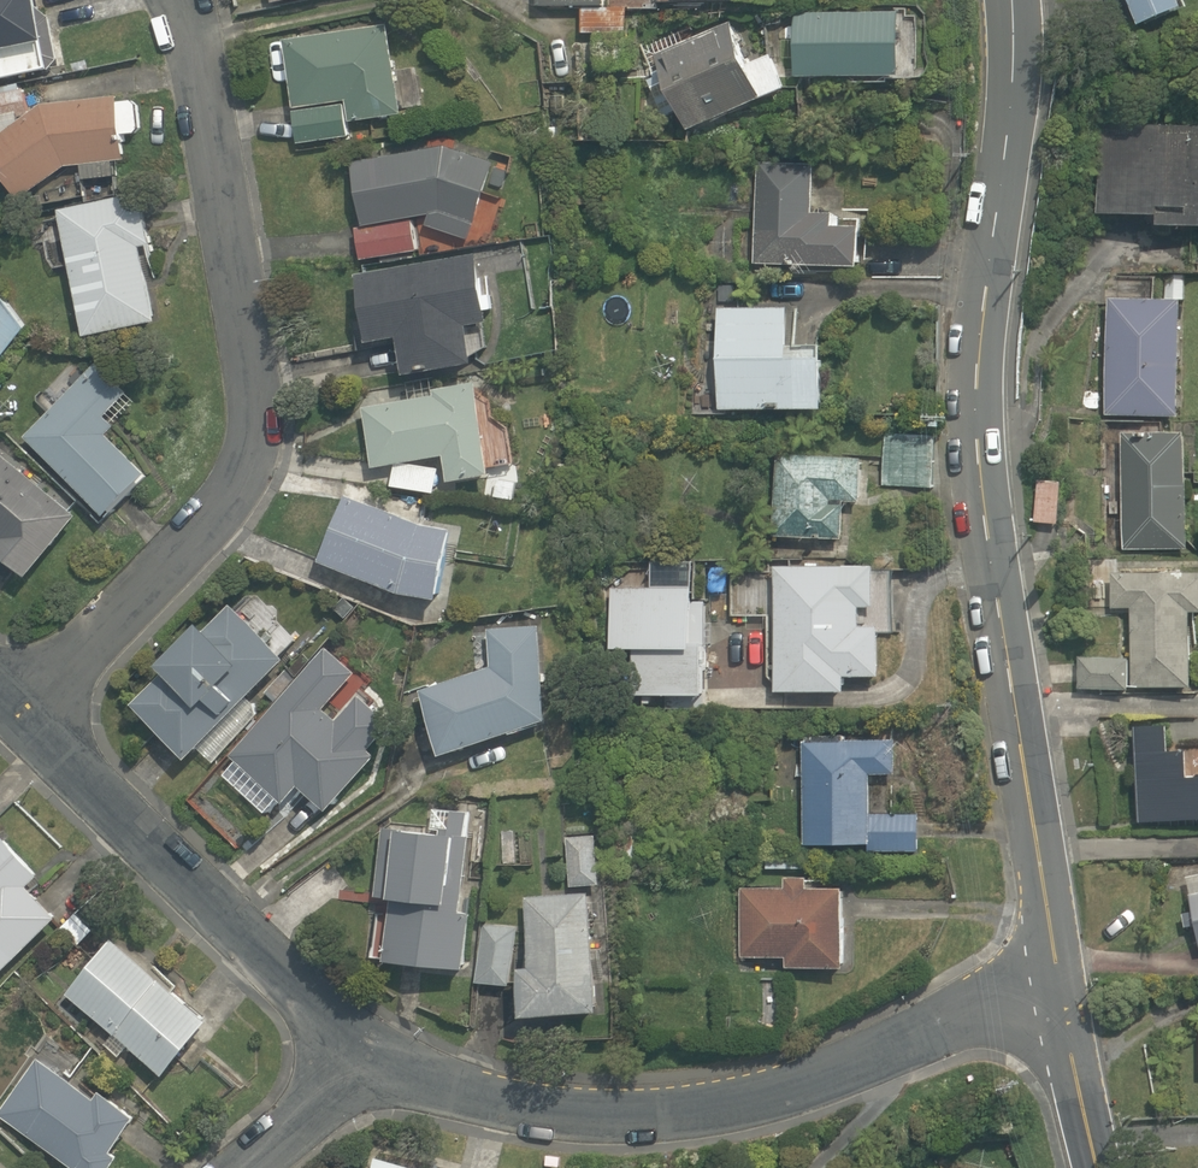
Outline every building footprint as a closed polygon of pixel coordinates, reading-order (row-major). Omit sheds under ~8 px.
[(50,0),(0,0),(0,88),(16,85),(10,53),(58,45),(50,0)] [(639,38),(639,9),(606,8),(606,0),(540,0),(540,10),(585,11),(585,37),(639,38)] [(1156,34),(1197,13),(1197,9),(1194,0),(1139,0),(1156,34)] [(909,10),(801,12),(802,81),(910,79),(909,10)] [(759,61),(746,29),(667,60),(697,137),(799,98),(781,53),(759,61)] [(399,34),(293,46),(302,134),(408,122),(399,34)] [(63,173),(85,171),(88,195),(120,191),(116,155),(133,153),(131,138),(147,136),(143,103),(48,113),(38,120),(31,90),(0,98),(0,169),(25,201),(27,201),(63,173)] [(1168,127),(1168,141),(1110,138),(1106,222),(1179,225),(1178,236),(1197,237),(1197,129),(1168,127)] [(456,153),(360,169),(369,226),(360,227),(367,269),(427,259),(421,219),(437,216),(432,233),(472,245),(497,166),(456,153)] [(766,164),(763,267),(840,270),(839,291),(876,292),(878,229),(863,229),(846,228),(846,212),(821,211),(822,166),(766,164)] [(51,227),(60,275),(81,271),(95,341),(167,327),(154,259),(165,257),(156,213),(145,215),(141,196),(69,210),(71,222),(51,227)] [(368,286),(380,353),(415,346),(421,380),(488,368),(480,328),(499,324),(488,263),(368,286)] [(6,301),(0,307),(0,357),(6,362),(37,328),(6,301)] [(1116,302),(1114,418),(1197,420),(1197,304),(1116,302)] [(695,380),(693,411),(847,420),(851,358),(812,356),(814,315),(730,310),(726,382),(695,380)] [(53,416),(32,437),(123,524),(161,484),(114,438),(143,408),(100,367),(86,382),(68,364),(34,399),(53,416)] [(487,384),(438,389),(439,396),(368,407),(372,441),(377,467),(395,464),(416,461),(434,457),(449,456),(451,470),(453,482),(498,473),(487,384)] [(1197,441),(1130,439),(1129,553),(1195,554),(1197,441)] [(936,443),(891,440),(888,487),(933,490),(936,443)] [(9,541),(0,552),(38,582),(87,520),(0,451),(0,534),(9,541)] [(782,458),(774,540),(850,548),(854,507),(871,509),(875,467),(782,458)] [(1077,488),(1044,485),(1041,524),(1073,527),(1077,488)] [(425,524),(430,509),(391,497),(386,512),(350,502),(329,572),(442,606),(463,535),(425,524)] [(878,621),(877,565),(785,565),(786,699),(854,699),(854,679),(893,679),(892,621),(878,621)] [(774,566),(734,567),(736,617),(775,615),(774,566)] [(1133,613),(1130,662),(1085,659),(1083,690),(1197,697),(1197,582),(1115,577),(1113,611),(1133,613)] [(613,590),(610,660),(643,661),(641,701),(723,704),(727,594),(613,590)] [(292,663),(235,610),(139,713),(197,766),(292,663)] [(455,765),(562,729),(548,635),(497,636),(498,676),(433,698),(455,765)] [(366,680),(335,651),(237,755),(244,761),(227,779),(274,824),(291,805),(298,812),(316,792),(347,820),(398,765),(386,754),(408,731),(360,686),(366,680)] [(1196,782),(1197,760),(1178,759),(1179,731),(1134,730),(1133,790),(1139,790),(1138,826),(1197,828),(1197,782),(1196,782)] [(883,810),(883,779),(905,778),(904,739),(810,740),(812,850),(926,848),(925,809),(883,810)] [(471,917),(481,812),(439,808),(437,833),(388,829),(375,969),(476,978),(482,918),(471,917)] [(577,861),(555,862),(555,891),(611,890),(610,839),(576,840),(577,861)] [(72,928),(42,895),(54,885),(17,845),(0,860),(0,994),(72,928)] [(854,974),(855,896),(826,896),(826,882),(794,881),(794,894),(744,894),(743,964),(796,964),(796,974),(854,974)] [(599,897),(536,904),(543,973),(535,974),(540,1029),(612,1021),(599,897)] [(527,923),(490,920),(481,1011),(519,1014),(527,923)] [(130,1062),(138,1052),(181,1085),(226,1027),(118,943),(73,1001),(120,1038),(112,1048),(130,1062)] [(76,1167),(130,1167),(135,1162),(128,1157),(153,1121),(113,1093),(105,1104),(45,1062),(6,1119),(76,1167)] [(384,1160),(382,1167),(414,1167),(384,1160)]
